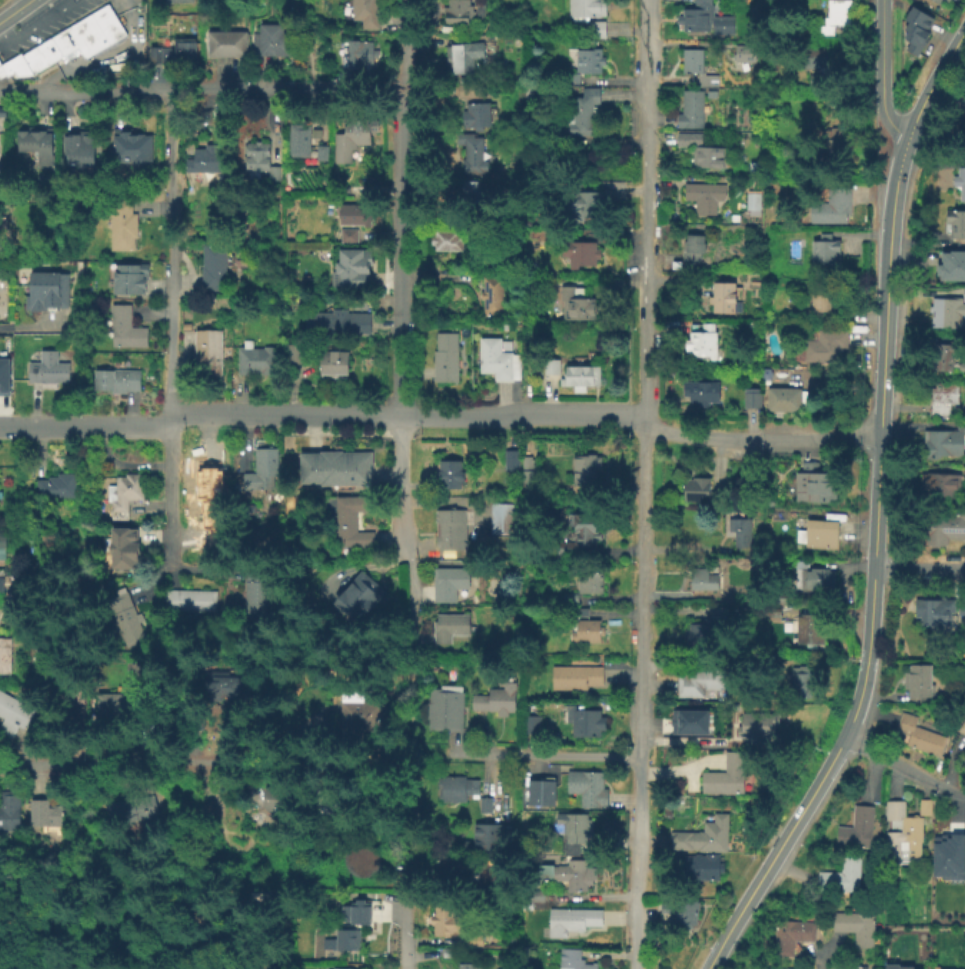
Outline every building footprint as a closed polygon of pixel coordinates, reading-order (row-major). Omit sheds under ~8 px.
[(352,22),(352,0),(376,0),(376,19),(377,19),(377,30),(361,30),(360,22),(352,22)] [(474,7),(474,12),(477,12),(477,6),(486,6),(486,19),(469,19),(469,25),(446,25),(446,14),(444,14),(444,8),(449,8),(450,0),(471,0),(471,7),(474,7)] [(570,16),(571,0),(607,0),(607,15),(601,15),(601,16),(570,16)] [(695,9),(695,0),(712,0),(713,16),(734,17),(734,28),(710,28),(710,31),(682,31),(682,24),(677,24),(677,16),(682,16),(682,9),(695,9)] [(827,16),(827,0),(853,0),(853,25),(832,25),(832,34),(817,34),(817,24),(822,24),(822,16),(827,16)] [(914,55),(903,49),(908,41),(902,38),(906,30),(903,28),(907,21),(902,18),(911,3),(931,15),(924,29),(928,31),(914,55)] [(107,47),(89,16),(106,6),(124,37),(107,47)] [(107,47),(83,61),(76,49),(65,30),(89,16),(107,47)] [(606,20),(606,38),(590,38),(590,20),(606,20)] [(282,26),(282,34),(291,35),(290,58),(271,57),(270,59),(251,59),(252,35),(259,35),(259,26),(282,26)] [(76,49),(50,65),(39,45),(65,30),(76,49)] [(247,33),(247,57),(209,57),(209,33),(247,33)] [(198,39),(199,68),(178,68),(178,39),(198,39)] [(373,59),(373,67),(359,67),(359,71),(348,71),(348,69),(340,70),(340,43),(373,43),(373,51),(378,51),(378,59),(373,59)] [(477,75),(451,76),(449,48),(461,47),(461,45),(487,43),(488,60),(477,61),(477,75)] [(732,61),(753,61),(754,44),(733,44),(732,61)] [(41,70),(30,50),(39,45),(50,65),(41,70)] [(800,69),(800,46),(833,46),(833,69),(800,69)] [(172,48),(172,64),(150,64),(151,48),(172,48)] [(719,74),(719,86),(699,85),(699,72),(684,72),(684,48),(703,48),(703,72),(705,72),(706,74),(719,74)] [(601,49),(601,58),(604,58),(604,67),(601,67),(601,75),(582,75),(582,59),(577,59),(577,51),(595,51),(595,50),(601,49)] [(3,77),(0,78),(0,66),(18,55),(19,56),(30,50),(41,70),(30,77),(14,80),(12,75),(5,80),(3,77)] [(580,72),(580,83),(562,82),(563,72),(580,72)] [(807,85),(807,73),(822,73),(822,85),(807,85)] [(484,85),(484,99),(459,99),(459,85),(484,85)] [(601,89),(601,107),(594,107),(594,123),(596,123),(597,130),(595,130),(595,139),(591,139),(591,137),(575,137),(575,135),(570,136),(570,116),(575,115),(575,99),(583,99),(583,89),(601,89)] [(704,92),(703,129),(678,128),(678,115),(683,115),(683,91),(704,92)] [(483,128),(483,132),(475,132),(475,129),(464,129),(463,112),(468,112),(467,105),(490,104),(490,128),(483,128)] [(377,132),(377,119),(343,119),(343,132),(333,132),(333,164),(351,164),(351,149),(354,149),(354,144),(370,144),(369,132),(377,132)] [(52,126),(52,132),(54,132),(54,164),(37,164),(37,151),(17,151),(17,126),(52,126)] [(318,129),(318,136),(311,135),(310,160),(307,160),(307,165),(289,165),(289,159),(288,159),(289,126),(310,127),(310,129),(318,129)] [(129,134),(137,134),(137,133),(143,133),(143,135),(150,134),(150,167),(129,167),(129,156),(112,156),(111,127),(120,127),(120,130),(129,130),(129,134)] [(69,129),(69,132),(77,132),(77,129),(94,129),(94,166),(65,166),(65,148),(61,148),(61,129),(69,129)] [(847,162),(826,162),(826,129),(846,129),(847,162)] [(700,145),(687,144),(687,146),(675,146),(675,132),(701,133),(700,145)] [(483,138),(484,156),(487,156),(488,173),(484,173),(484,175),(465,175),(465,148),(457,148),(457,136),(475,135),(475,138),(483,138)] [(261,143),(261,145),(270,144),(270,167),(280,167),(280,182),(269,182),(269,172),(260,172),(260,176),(255,176),(255,172),(253,172),(246,170),(246,155),(244,156),(244,147),(246,147),(246,145),(255,145),(254,143),(261,143)] [(223,146),(223,150),(226,150),(226,173),(191,173),(191,161),(199,161),(199,151),(210,150),(210,146),(223,146)] [(728,149),(727,169),(695,168),(696,148),(728,149)] [(956,165),(964,165),(964,200),(958,200),(958,185),(951,185),(951,174),(956,174),(956,165)] [(463,180),(478,180),(478,199),(463,199),(463,180)] [(850,211),(845,211),(845,222),(809,221),(809,201),(826,202),(826,180),(851,181),(850,211)] [(721,185),(720,201),(716,201),(715,216),(694,215),(695,201),(684,201),(684,184),(721,185)] [(602,194),(602,220),(582,220),(583,215),(578,214),(578,194),(602,194)] [(748,210),(748,194),(761,194),(761,210),(748,210)] [(135,201),(135,215),(139,215),(139,240),(137,240),(137,252),(114,253),(114,202),(135,201)] [(371,222),(371,228),(362,228),(362,227),(338,226),(339,205),(367,206),(367,215),(374,215),(374,222),(371,222)] [(944,208),(964,208),(964,237),(949,237),(949,223),(944,223),(944,208)] [(358,229),(358,244),(341,244),(341,229),(358,229)] [(838,240),(838,254),(835,254),(835,266),(811,266),(811,239),(818,239),(818,232),(830,232),(829,240),(838,240)] [(458,233),(458,238),(462,238),(462,253),(434,253),(434,247),(431,247),(431,239),(435,239),(435,233),(458,233)] [(704,238),(704,245),(705,245),(704,255),(700,255),(699,265),(682,263),(683,243),(686,243),(686,236),(704,238)] [(598,242),(598,248),(602,248),(602,257),(597,257),(597,265),(571,264),(571,256),(564,255),(564,246),(572,246),(572,241),(598,242)] [(230,246),(230,291),(206,291),(206,267),(207,267),(207,246),(230,246)] [(948,250),(948,251),(941,251),(940,263),(935,263),(935,275),(938,275),(938,279),(964,280),(964,250),(948,250)] [(339,290),(339,255),(369,255),(369,290),(339,290)] [(763,272),(752,273),(752,263),(762,263),(763,272)] [(150,264),(150,277),(144,277),(143,278),(146,278),(146,289),(144,289),(144,293),(114,294),(114,274),(119,273),(119,269),(116,269),(116,264),(150,264)] [(484,277),(506,277),(506,284),(503,284),(504,316),(484,316),(484,300),(481,300),(481,292),(484,292),(484,277)] [(28,313),(29,278),(68,278),(68,313),(28,313)] [(743,288),(743,310),(737,310),(736,315),(714,314),(714,305),(710,305),(710,298),(714,298),(715,283),(737,284),(737,288),(743,288)] [(591,299),(591,306),(593,306),(593,314),(592,314),(592,321),(560,321),(560,302),(558,302),(558,288),(587,288),(587,299),(591,299)] [(829,296),(829,310),(821,309),(820,316),(809,315),(809,308),(810,309),(811,289),(827,290),(827,296),(829,296)] [(960,302),(964,302),(964,328),(930,327),(931,296),(960,296),(960,302)] [(148,326),(148,346),(113,346),(112,304),(132,304),(132,326),(148,326)] [(309,312),(331,312),(331,309),(347,309),(347,312),(370,312),(370,334),(309,334),(309,331),(303,331),(303,315),(309,315),(309,312)] [(714,325),(714,334),(717,334),(717,348),(723,349),(724,362),(709,362),(709,358),(686,358),(686,342),(689,342),(689,334),(696,334),(696,325),(714,325)] [(802,360),(802,339),(816,339),(816,326),(847,327),(847,344),(839,344),(839,361),(802,360)] [(223,330),(222,378),(198,378),(198,359),(196,359),(196,330),(223,330)] [(459,335),(459,384),(434,384),(435,353),(437,353),(437,335),(459,335)] [(513,341),(513,354),(515,354),(515,356),(522,356),(522,382),(493,383),(493,374),(479,374),(481,339),(503,339),(503,341),(513,341)] [(253,340),(253,348),(265,348),(265,346),(275,346),(275,374),(262,374),(262,371),(252,371),(253,374),(239,374),(240,347),(245,347),(245,340),(253,340)] [(951,370),(931,369),(932,342),(951,342),(951,345),(956,345),(956,354),(952,353),(951,370)] [(306,365),(292,366),(291,346),(306,346),(306,365)] [(340,347),(340,350),(350,351),(349,377),(320,377),(321,364),(322,364),(322,350),(331,350),(331,347),(340,347)] [(70,362),(70,381),(60,381),(58,383),(43,383),(42,381),(30,381),(30,354),(36,349),(42,349),(42,350),(58,350),(58,362),(70,362)] [(8,395),(0,395),(0,357),(8,357),(8,395)] [(560,361),(559,376),(544,376),(544,360),(560,361)] [(96,368),(115,369),(141,370),(140,390),(127,390),(127,393),(111,392),(112,390),(95,389),(96,368)] [(599,368),(599,388),(585,388),(585,394),(573,394),(573,388),(560,388),(560,381),(566,381),(566,368),(599,368)] [(957,382),(957,403),(952,403),(951,413),(931,413),(932,385),(936,385),(936,381),(957,382)] [(721,384),(721,404),(711,404),(711,409),(700,409),(700,404),(691,404),(691,399),(686,399),(686,384),(721,384)] [(802,390),(802,414),(768,413),(769,389),(802,390)] [(745,410),(745,391),(761,391),(761,410),(745,410)] [(955,417),(964,417),(964,433),(962,433),(962,454),(937,453),(937,458),(921,458),(922,429),(955,429),(955,417)] [(273,466),(273,490),(244,490),(244,474),(255,474),(255,450),(277,450),(277,466),(273,466)] [(519,451),(519,473),(504,473),(504,451),(519,451)] [(373,470),(374,486),(320,489),(320,485),(301,486),(300,455),(320,455),(320,453),(344,452),(344,454),(374,453),(375,469),(373,470)] [(540,457),(540,470),(536,470),(536,498),(524,497),(525,455),(535,455),(535,457),(540,457)] [(596,456),(596,458),(601,458),(601,472),(596,472),(596,487),(573,487),(572,485),(566,485),(566,476),(573,476),(573,457),(583,457),(583,456),(596,456)] [(829,502),(799,501),(800,459),(817,460),(816,471),(838,471),(837,499),(829,498),(829,502)] [(461,464),(461,475),(464,475),(464,485),(462,485),(462,492),(439,492),(439,464),(461,464)] [(960,472),(959,497),(919,496),(919,471),(960,472)] [(74,474),(74,499),(56,499),(57,507),(37,507),(37,481),(48,480),(48,478),(56,478),(56,474),(74,474)] [(142,476),(142,502),(132,502),(132,506),(127,506),(127,525),(111,524),(111,503),(107,503),(107,486),(115,487),(115,478),(125,479),(125,475),(142,476)] [(710,480),(710,493),(723,493),(723,510),(711,510),(711,504),(684,503),(684,482),(695,482),(695,479),(710,480)] [(211,493),(210,515),(185,513),(185,503),(189,504),(189,496),(199,496),(199,493),(211,493)] [(358,508),(358,530),(376,530),(376,546),(339,546),(339,495),(376,495),(375,508),(358,508)] [(515,506),(515,535),(491,536),(491,505),(515,506)] [(456,508),(456,511),(467,511),(467,552),(437,552),(436,511),(449,512),(448,509),(456,508)] [(958,508),(964,508),(964,537),(946,537),(946,544),(924,544),(925,513),(958,513),(958,508)] [(596,517),(596,535),(600,534),(600,542),(595,542),(594,549),(575,549),(575,556),(556,556),(556,544),(573,544),(573,542),(571,539),(571,536),(574,532),(574,517),(596,517)] [(835,547),(803,546),(803,542),(794,541),(795,528),(804,528),(804,517),(836,519),(835,547)] [(751,522),(751,550),(734,550),(734,534),(729,534),(729,522),(751,522)] [(116,565),(116,528),(141,528),(141,565),(116,565)] [(207,557),(186,558),(186,546),(207,545),(207,557)] [(834,590),(793,590),(793,558),(808,558),(808,566),(828,566),(828,570),(834,570),(834,590)] [(716,583),(716,589),(692,589),(692,567),(710,567),(710,577),(718,577),(718,583),(716,583)] [(458,604),(434,605),(435,568),(469,568),(471,590),(457,591),(458,604)] [(386,591),(358,624),(332,603),(361,570),(386,591)] [(262,571),(261,618),(245,618),(246,571),(262,571)] [(603,576),(603,597),(579,597),(579,575),(603,576)] [(217,594),(216,614),(164,612),(165,592),(217,594)] [(145,641),(126,648),(107,602),(127,594),(145,641)] [(785,595),(785,604),(777,604),(777,595),(785,595)] [(577,596),(577,604),(563,604),(563,596),(577,596)] [(949,625),(919,625),(919,616),(913,616),(913,598),(954,598),(954,611),(949,611),(949,625)] [(957,602),(964,602),(964,614),(957,614),(957,602)] [(781,609),(781,617),(766,618),(766,609),(781,609)] [(588,611),(588,619),(579,619),(579,623),(600,623),(600,630),(605,630),(605,638),(601,638),(601,645),(572,645),(572,634),(573,634),(573,629),(574,629),(574,611),(588,611)] [(823,642),(796,642),(796,612),(823,612),(823,642)] [(470,616),(470,635),(451,635),(451,644),(437,644),(437,623),(439,623),(439,616),(470,616)] [(713,621),(713,627),(718,628),(717,653),(688,653),(688,647),(684,646),(684,633),(689,633),(689,627),(705,627),(705,621),(713,621)] [(10,676),(0,676),(0,640),(10,640),(10,676)] [(585,662),(585,668),(603,668),(603,687),(587,687),(586,692),(553,691),(553,667),(574,668),(574,662),(585,662)] [(934,695),(905,695),(905,687),(901,687),(901,671),(908,671),(908,662),(930,662),(930,683),(934,683),(934,695)] [(816,669),(815,698),(788,697),(789,682),(793,683),(793,675),(791,675),(791,668),(816,669)] [(719,669),(718,698),(679,697),(679,669),(719,669)] [(230,673),(230,675),(250,674),(251,698),(210,699),(210,696),(206,696),(206,682),(208,682),(208,674),(230,673)] [(517,684),(516,713),(509,713),(509,718),(499,718),(499,712),(473,711),(474,697),(490,697),(490,690),(505,691),(505,684),(517,684)] [(461,690),(461,695),(465,695),(463,734),(430,732),(430,722),(429,722),(429,705),(431,705),(431,691),(444,692),(444,689),(461,690)] [(3,739),(0,737),(0,727),(3,721),(0,719),(0,693),(34,712),(23,732),(17,729),(11,741),(4,737),(3,739)] [(134,696),(134,720),(96,719),(96,696),(134,696)] [(384,700),(385,734),(361,734),(361,747),(341,747),(340,701),(384,700)] [(606,720),(605,733),(600,733),(600,740),(572,740),(572,725),(566,725),(567,706),(576,706),(576,712),(600,712),(601,719),(606,720)] [(83,707),(84,727),(76,728),(76,739),(69,740),(68,727),(63,727),(62,708),(83,707)] [(711,711),(708,711),(708,709),(671,709),(671,717),(670,717),(670,725),(671,725),(671,734),(708,734),(708,733),(711,733),(711,711)] [(946,735),(938,756),(901,743),(905,732),(895,728),(901,709),(917,715),(914,724),(946,735)] [(205,712),(205,730),(187,729),(188,712),(205,712)] [(955,729),(964,712),(964,735),(955,729)] [(778,714),(778,728),(773,727),(773,739),(762,739),(762,743),(751,743),(751,738),(737,738),(737,732),(741,732),(742,714),(778,714)] [(540,719),(540,736),(523,735),(524,718),(540,719)] [(744,754),(744,796),(702,796),(702,774),(725,774),(725,754),(744,754)] [(566,770),(602,771),(602,788),(606,788),(606,807),(579,806),(580,792),(566,792),(566,770)] [(480,782),(479,801),(473,801),(473,797),(467,797),(467,805),(444,804),(443,802),(439,802),(439,780),(443,780),(443,778),(466,778),(466,782),(480,782)] [(528,779),(555,780),(555,805),(527,804),(528,779)] [(251,806),(283,812),(287,791),(255,785),(251,806)] [(20,830),(0,830),(0,790),(21,791),(20,830)] [(156,818),(155,797),(109,798),(110,819),(156,818)] [(919,856),(905,857),(905,849),(899,849),(899,855),(884,855),(884,830),(899,830),(899,819),(884,819),(884,799),(903,799),(903,815),(916,815),(916,798),(929,798),(929,813),(921,813),(921,841),(919,841),(919,856)] [(493,799),(493,814),(480,814),(480,799),(493,799)] [(61,808),(60,830),(28,829),(28,803),(47,803),(47,808),(61,808)] [(867,846),(834,843),(835,824),(851,825),(852,803),(872,804),(871,819),(878,820),(877,835),(868,834),(867,846)] [(726,850),(675,849),(675,830),(702,831),(702,820),(713,820),(713,811),(727,811),(726,850)] [(589,813),(589,818),(594,818),(594,836),(589,836),(589,841),(582,841),(582,854),(566,854),(566,839),(568,839),(568,832),(565,832),(565,812),(589,813)] [(477,847),(477,824),(504,824),(504,847),(477,847)] [(963,833),(963,878),(940,878),(940,875),(930,875),(932,837),(939,837),(939,833),(963,833)] [(381,853),(352,844),(344,868),(374,877),(381,853)] [(718,879),(680,878),(680,852),(718,853),(718,861),(722,861),(721,870),(718,870),(718,879)] [(858,890),(819,889),(820,869),(838,870),(839,854),(859,854),(858,890)] [(456,861),(455,886),(433,885),(434,859),(456,861)] [(588,888),(588,896),(568,897),(568,885),(552,885),(552,870),(558,870),(558,869),(577,868),(577,871),(597,871),(597,884),(593,884),(593,888),(588,888)] [(354,891),(372,890),(373,910),(355,911),(354,891)] [(696,899),(662,901),(663,912),(674,912),(674,926),(697,925),(696,899)] [(341,922),(370,923),(371,902),(342,901),(341,922)] [(570,938),(561,939),(552,938),(551,921),(552,908),(606,910),(604,920),(605,926),(588,927),(588,931),(570,931),(570,938)] [(455,910),(455,938),(444,938),(443,943),(433,943),(433,932),(430,932),(430,919),(433,920),(433,910),(455,910)] [(871,947),(852,946),(853,930),(830,929),(831,910),(873,912),(871,947)] [(792,955),(771,953),(773,918),(815,921),(814,940),(793,939),(792,955)] [(338,928),(360,928),(359,949),(337,949),(338,928)] [(486,935),(486,945),(457,945),(457,934),(486,935)] [(599,963),(599,968),(561,968),(562,949),(582,949),(582,960),(586,960),(585,965),(594,965),(593,963),(599,963)]
